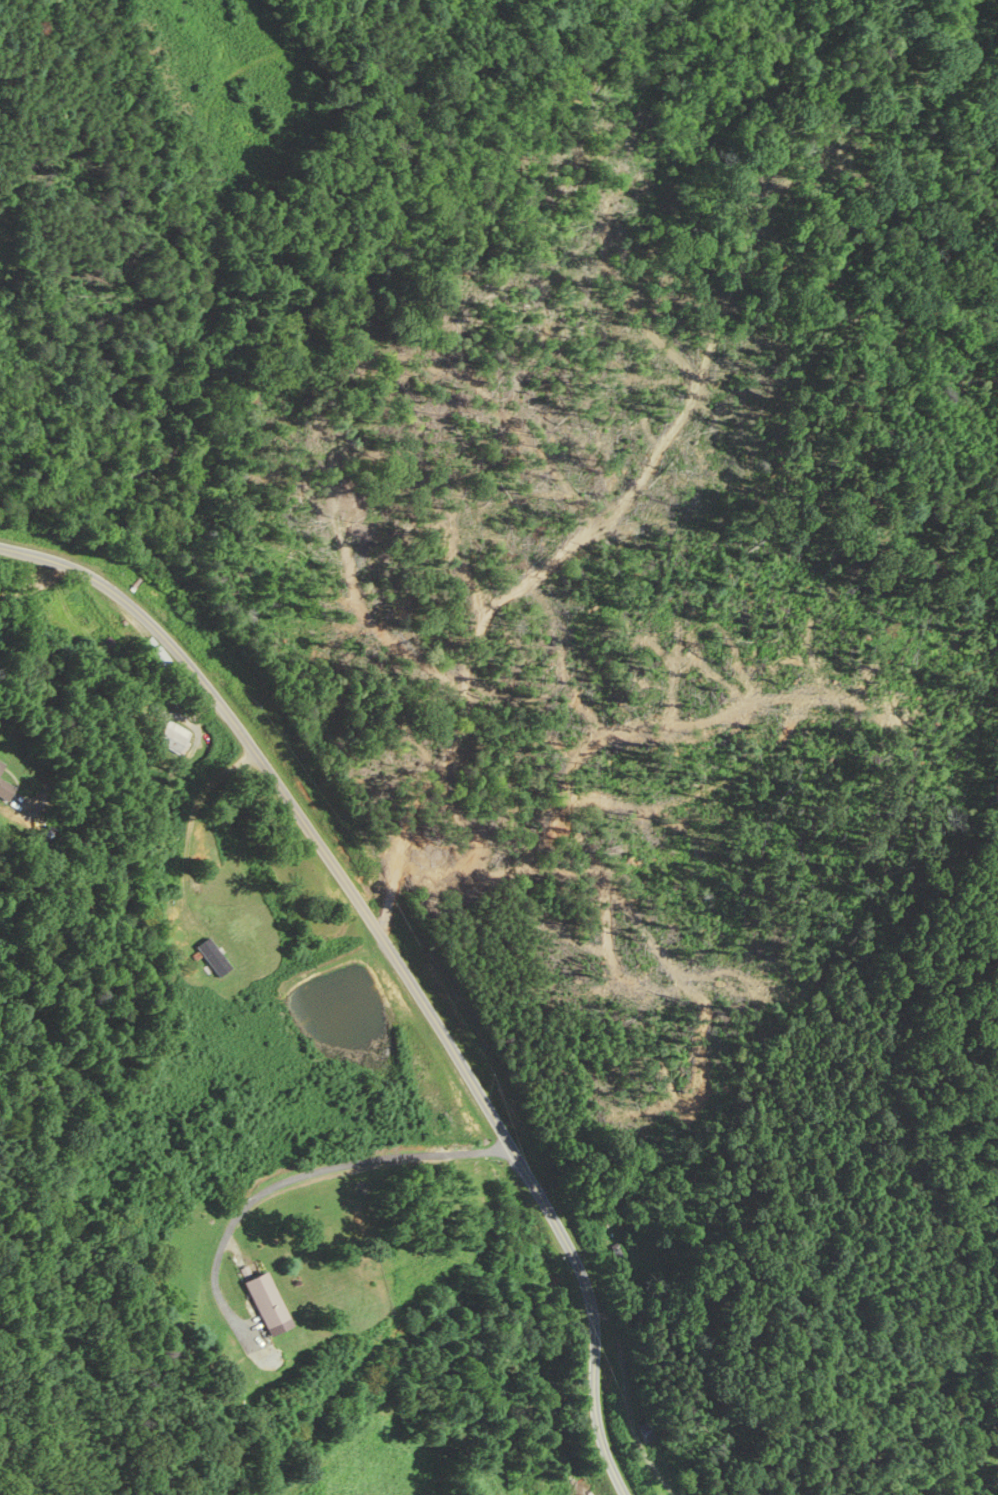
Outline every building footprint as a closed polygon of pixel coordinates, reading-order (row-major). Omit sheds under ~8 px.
[(155,747),(182,755),(189,731),(162,723),(155,747)] [(15,787),(0,779),(0,798),(7,801),(15,787)] [(215,978),(228,970),(207,938),(194,947),(215,978)] [(288,1319),(267,1271),(244,1282),(265,1329),(288,1319)]
